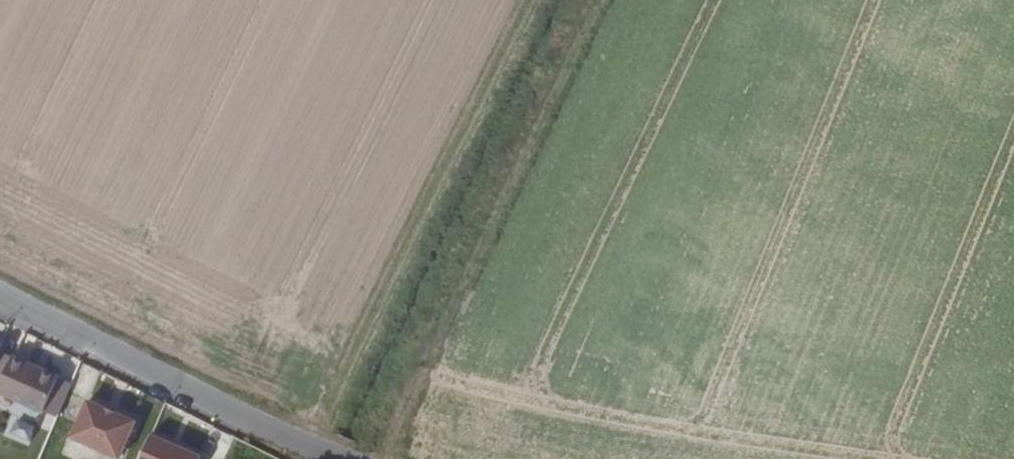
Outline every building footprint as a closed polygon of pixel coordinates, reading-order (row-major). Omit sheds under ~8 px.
[(1,373),(13,341),(15,335),(0,329),(0,373),(1,373)] [(1,373),(0,375),(0,376),(56,403),(73,369),(13,341),(1,373)] [(82,397),(66,439),(119,458),(135,416),(82,397)] [(137,458),(194,458),(197,447),(144,433),(137,458)]
